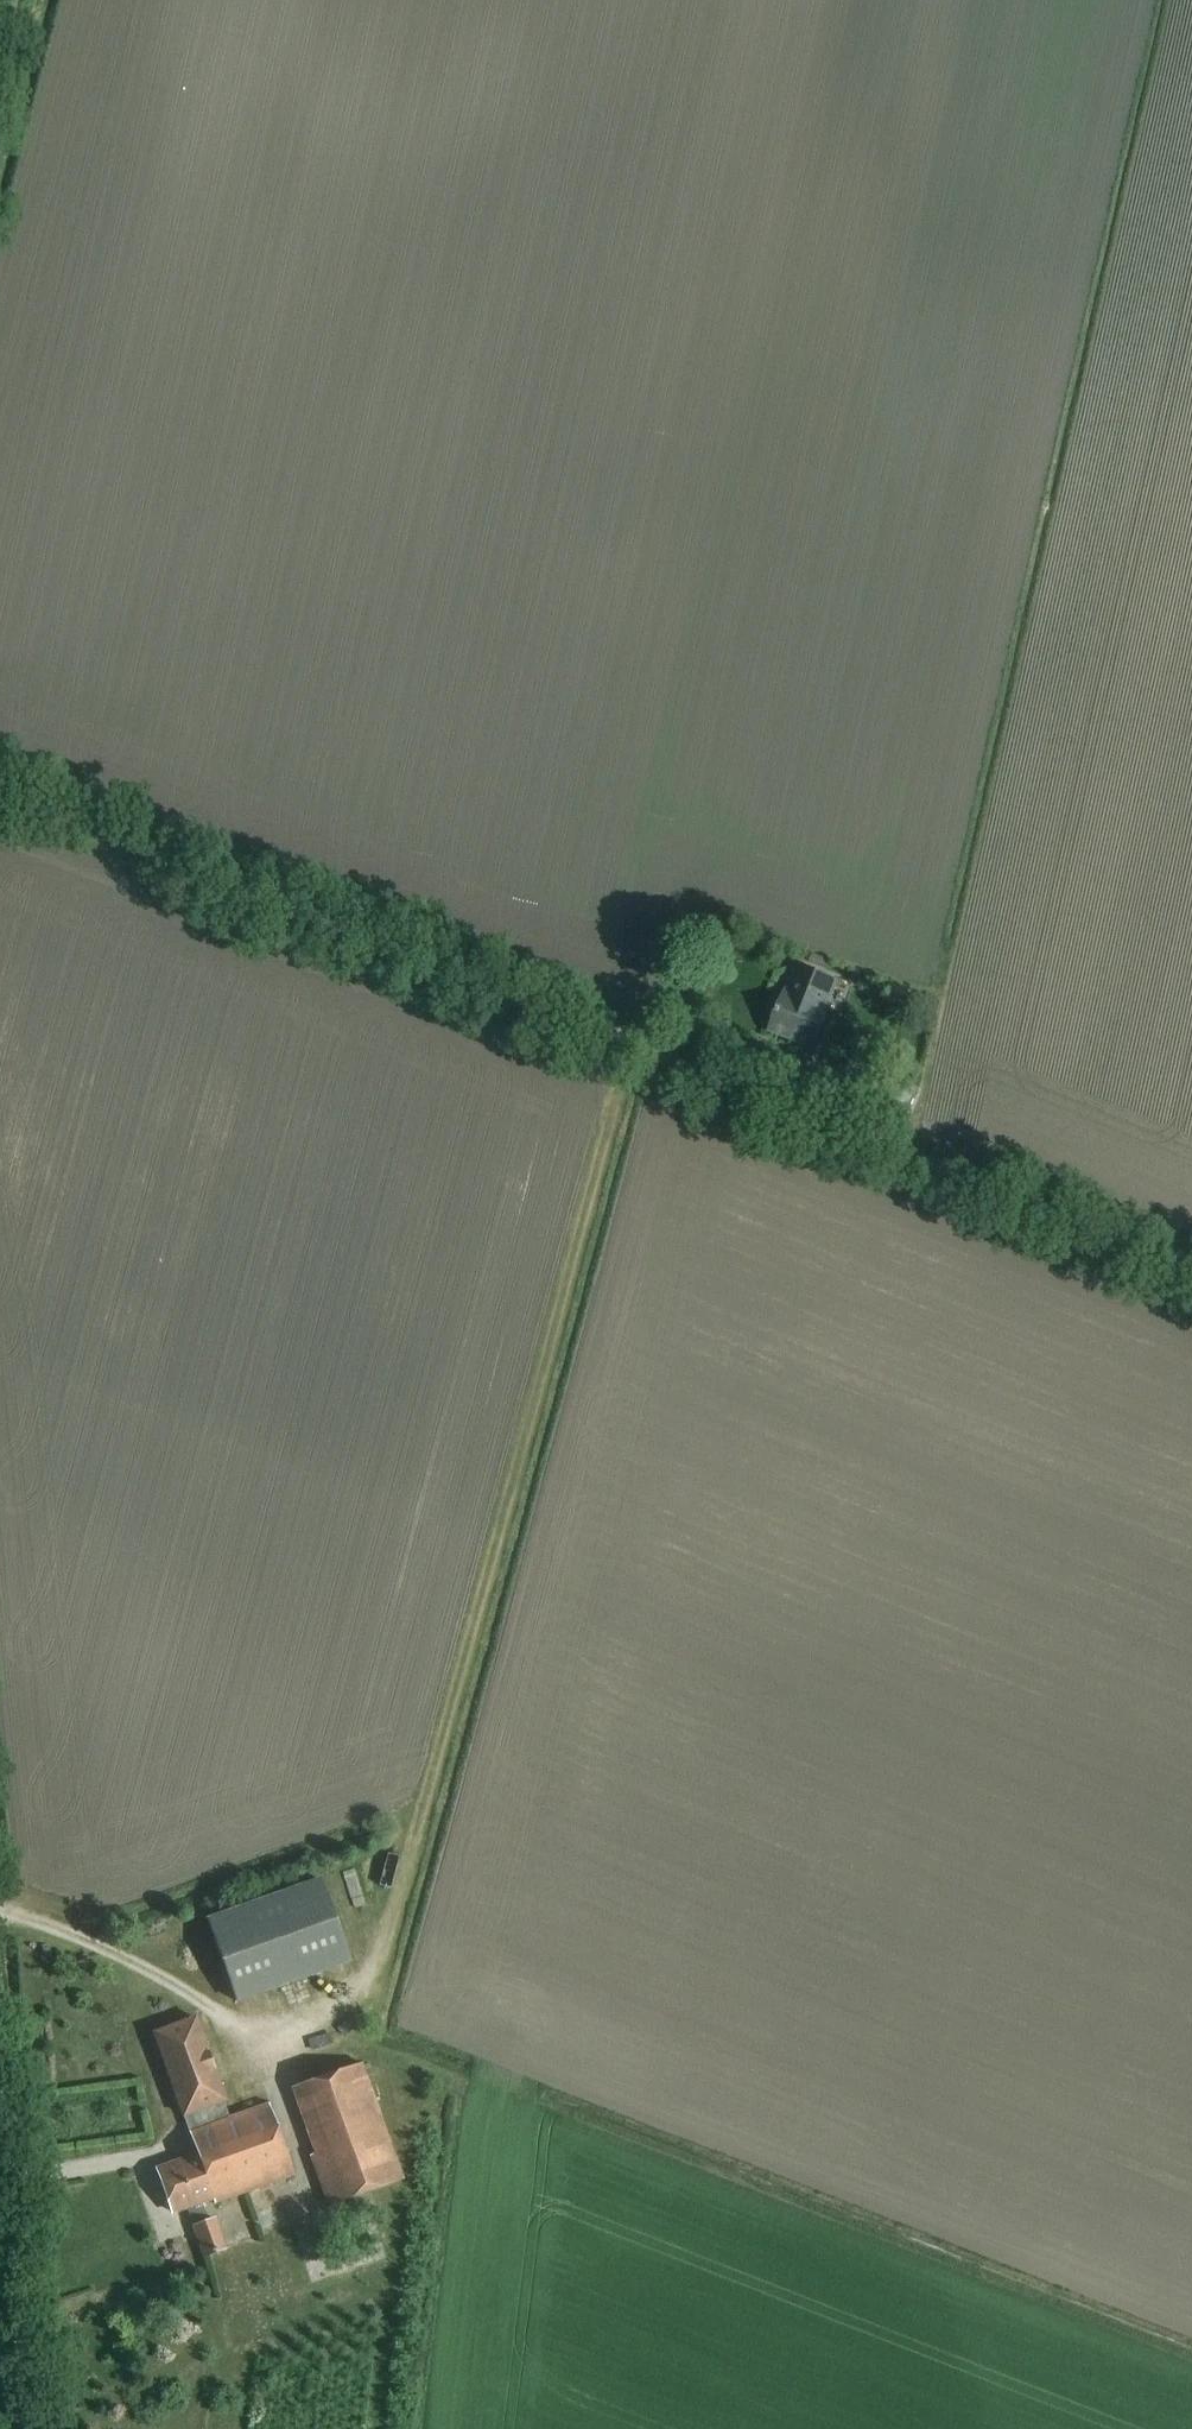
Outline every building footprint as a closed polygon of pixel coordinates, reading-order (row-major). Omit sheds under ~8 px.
[(772,1030),(815,1046),(829,1007),(819,1003),(822,994),(826,996),(833,977),(803,966),(796,985),(801,986),(797,995),(786,991),(772,1030)] [(845,1062),(848,1053),(841,1050),(837,1058),(845,1062)] [(205,1918),(236,2004),(351,1962),(320,1876),(205,1918)] [(198,2154),(157,2168),(173,2212),(188,2207),(205,2256),(226,2249),(216,2218),(207,2221),(202,2205),(213,2202),(214,2204),(295,2176),(270,2103),(229,2117),(225,2103),(227,2102),(198,2017),(154,2032),(189,2137),(192,2136),(198,2154)] [(314,2154),(309,2156),(327,2207),(404,2179),(363,2062),(291,2088),(314,2154)]
